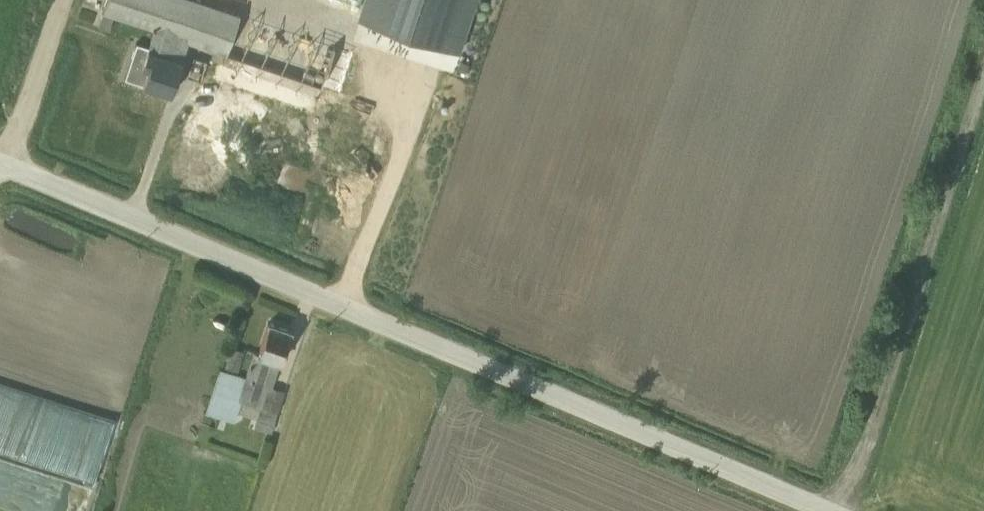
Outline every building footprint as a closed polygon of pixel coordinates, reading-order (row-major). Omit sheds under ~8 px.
[(200,0),(107,0),(98,26),(110,29),(114,17),(153,31),(189,44),(204,48),(220,54),(218,61),(234,67),(231,74),(315,102),(320,87),(337,93),(351,51),(200,0)] [(475,0),(363,0),(358,18),(458,51),(475,0)] [(147,47),(137,43),(125,78),(143,84),(142,87),(171,96),(189,44),(153,31),(147,47)] [(206,62),(193,58),(186,78),(199,82),(206,62)] [(271,386),(290,331),(267,323),(256,355),(252,353),(243,378),(219,369),(218,370),(203,412),(233,423),(237,413),(256,419),(253,426),(271,432),(285,391),(271,386)] [(230,348),(224,368),(237,372),(243,352),(230,348)]
